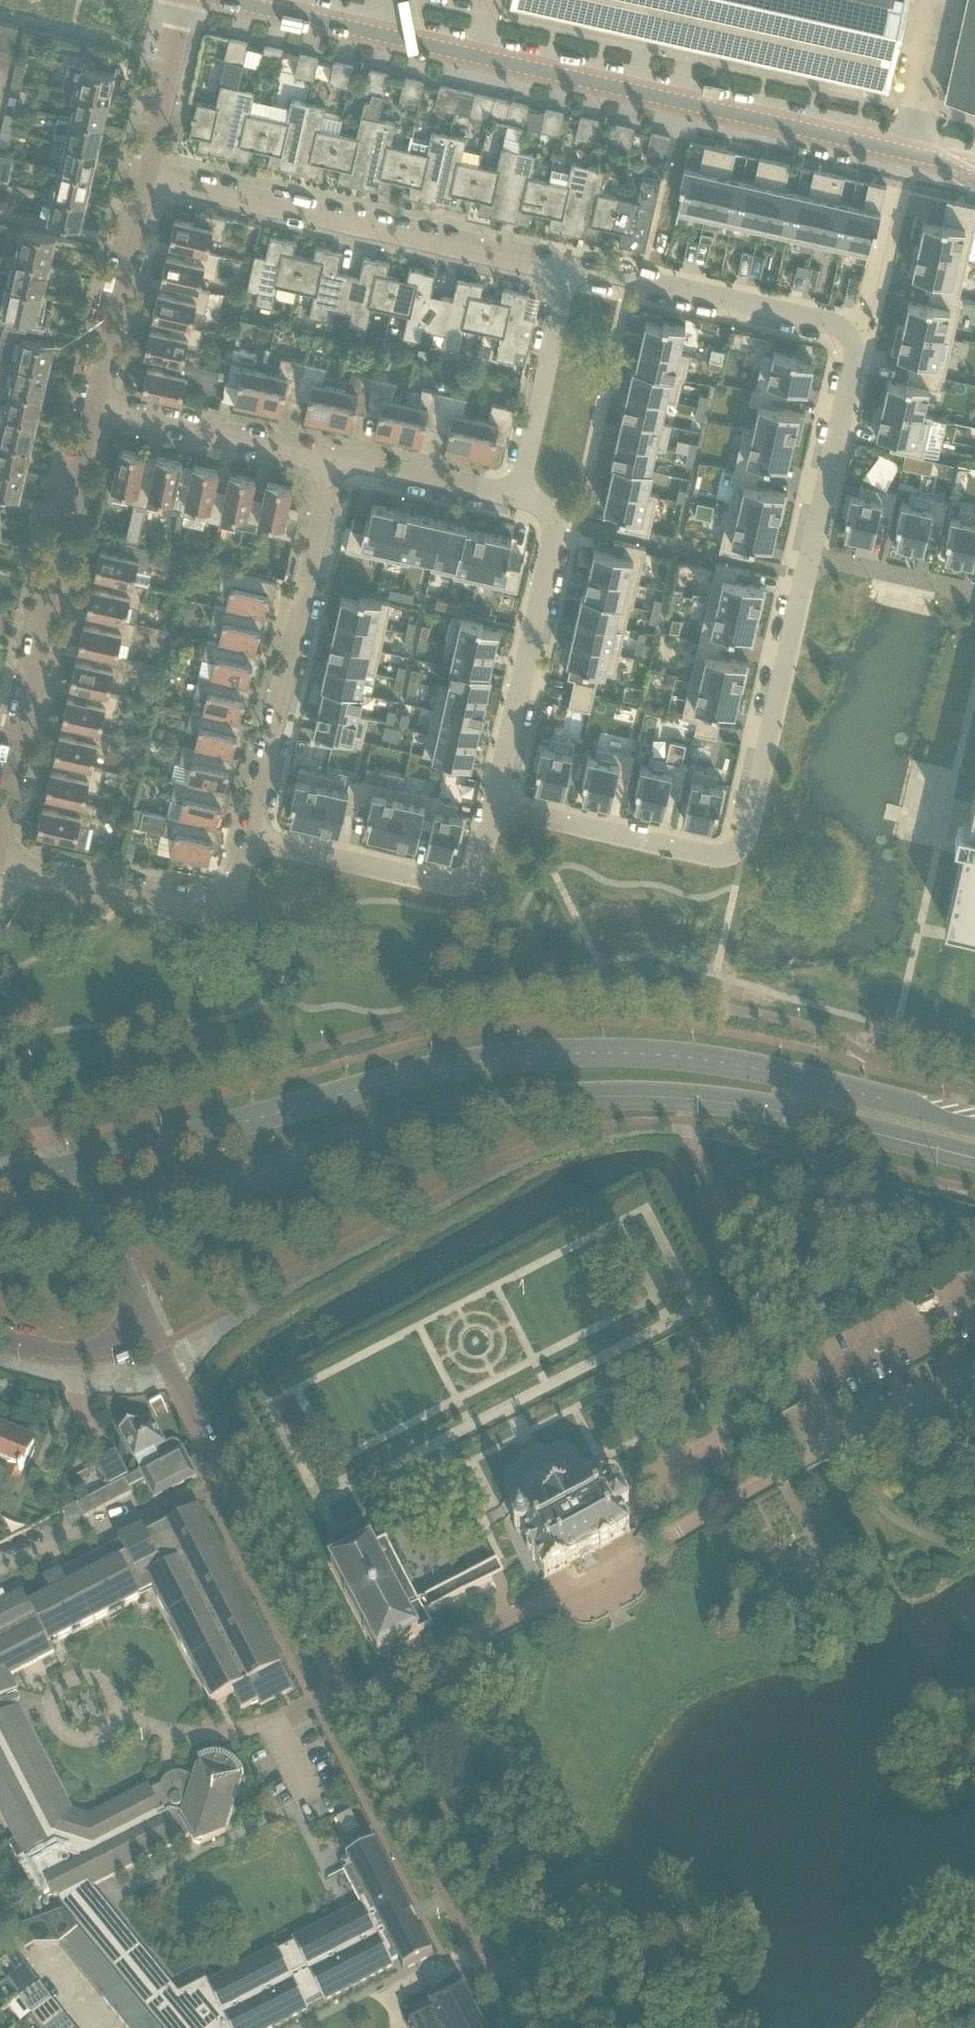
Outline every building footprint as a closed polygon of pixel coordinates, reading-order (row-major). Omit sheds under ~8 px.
[(511,1),(888,84),(908,0),(511,0),(511,1)] [(946,97),(963,100),(974,103),(974,0),(968,0),(955,55),(946,97)] [(15,38),(18,26),(0,22),(0,35),(15,38)] [(12,50),(15,38),(0,35),(0,47),(12,50)] [(197,150),(223,155),(238,88),(248,42),(229,38),(224,60),(226,61),(216,106),(197,102),(190,134),(200,137),(197,150)] [(264,46),(263,50),(259,68),(279,72),(284,50),(264,46)] [(10,62),(12,50),(0,47),(0,59),(10,62)] [(299,54),(298,58),(294,76),(314,81),(319,58),(299,54)] [(7,73),(10,62),(0,59),(0,72),(7,73)] [(13,74),(12,78),(22,80),(26,64),(16,62),(13,74)] [(354,66),(334,62),(329,84),(349,88),(354,66)] [(75,81),(73,91),(76,92),(78,92),(107,99),(109,88),(111,88),(115,73),(82,66),(79,82),(75,81)] [(338,181),(363,187),(379,119),(389,74),(369,70),(364,92),(372,93),(370,101),(364,103),(356,138),(338,134),(331,166),(341,168),(338,181)] [(424,82),(405,77),(400,100),(419,104),(424,82)] [(12,78),(9,94),(18,96),(22,80),(12,78)] [(459,90),(440,85),(435,108),(454,112),(459,90)] [(251,148),(261,150),(268,118),(250,114),(255,91),(238,88),(223,155),(248,161),(251,148)] [(459,90),(454,112),(489,120),(494,98),(459,90)] [(74,103),(70,118),(103,125),(106,110),(104,110),(107,99),(78,92),(76,92),(73,91),(70,102),(74,103)] [(479,165),(471,198),(481,200),(479,213),(504,219),(519,151),(524,128),(528,110),(529,106),(494,98),(489,120),(507,124),(497,169),(479,165)] [(268,165),(293,171),(308,103),(291,100),(286,122),(268,118),(261,150),(271,153),(268,165)] [(308,103),(293,171),(318,177),(321,164),(331,166),(338,134),(320,129),(325,107),(308,103)] [(559,136),(564,114),(545,109),(544,114),(541,125),(540,131),(559,136)] [(528,110),(524,128),(533,129),(541,125),(544,114),(528,110)] [(4,112),(1,129),(11,131),(14,115),(4,112)] [(61,142),(65,143),(95,150),(98,139),(100,139),(103,125),(70,118),(57,115),(53,131),(63,133),(61,142)] [(600,121),(580,117),(575,139),(595,144),(600,121)] [(391,180),(401,182),(409,149),(391,145),(396,123),(379,119),(363,187),(388,193),(391,180)] [(615,125),(614,129),(610,147),(630,152),(635,129),(615,125)] [(0,132),(0,146),(7,147),(11,131),(1,129),(0,132)] [(408,197),(433,203),(449,135),(432,131),(430,140),(412,136),(409,149),(401,182),(411,184),(408,197)] [(651,133),(650,137),(646,155),(666,160),(671,137),(651,133)] [(462,196),(471,198),(479,165),(482,153),(464,149),(466,139),(449,135),(433,203),(459,208),(462,196)] [(61,142),(58,152),(62,153),(59,168),(92,176),(95,161),(93,161),(95,150),(65,143),(61,142)] [(704,219),(715,173),(720,148),(705,145),(700,170),(685,166),(680,188),(683,189),(677,213),(704,219)] [(720,148),(715,173),(704,219),(731,226),(742,179),(729,176),(735,152),(720,148)] [(532,211),(542,214),(549,181),(531,177),(536,155),(519,151),(504,219),(529,224),(532,211)] [(760,157),(754,182),(742,179),(731,226),(759,232),(769,185),(775,161),(760,157)] [(769,185),(759,232),(786,238),(797,191),(784,189),(790,164),(775,161),(769,185)] [(574,234),(589,167),(572,163),(570,172),(552,168),(549,181),(542,214),(552,216),(549,229),(574,234)] [(602,227),(612,229),(619,197),(601,193),(606,170),(589,167),(574,234),(599,240),(602,227)] [(52,183),(50,193),(53,194),(84,201),(86,189),(88,190),(92,176),(59,168),(55,184),(52,183)] [(815,170),(809,194),(797,191),(786,238),(814,244),(824,198),(829,173),(815,170)] [(829,173),(824,198),(814,244),(840,250),(851,204),(839,201),(844,176),(829,173)] [(619,197),(612,229),(622,232),(619,245),(645,250),(660,183),(643,179),(638,201),(619,197)] [(851,204),(840,250),(867,256),(873,231),(876,232),(886,186),(868,182),(863,206),(851,204)] [(51,204),(47,219),(61,222),(80,226),(83,212),(81,211),(84,201),(53,194),(50,193),(47,203),(51,204)] [(918,246),(968,257),(974,225),(974,206),(947,199),(946,201),(949,201),(946,213),(944,212),(943,214),(946,214),(944,222),(942,221),(941,225),(923,221),(918,245),(918,246)] [(208,252),(209,245),(211,237),(222,240),(226,218),(200,212),(198,224),(175,219),(169,244),(192,249),(208,252)] [(22,229),(16,257),(49,265),(52,251),(50,251),(53,237),(55,238),(55,236),(22,229)] [(278,286),(296,290),(303,257),(293,255),(296,242),(270,236),(265,257),(254,255),(247,290),(258,292),(255,304),(273,308),(278,286)] [(915,245),(909,273),(930,278),(928,289),(925,288),(925,289),(959,297),(959,295),(968,257),(918,246),(918,245),(915,245)] [(329,309),(340,311),(348,276),(337,273),(342,252),(316,246),(313,260),(303,257),(296,290),(314,294),(309,316),(327,320),(329,309)] [(218,255),(208,252),(192,249),(189,261),(166,256),(161,280),(184,286),(199,289),(203,274),(213,276),(218,255)] [(43,292),(46,279),(44,279),(47,265),(49,266),(49,265),(16,257),(0,254),(0,255),(0,283),(43,292)] [(371,307),(390,311),(397,278),(387,276),(390,263),(364,257),(359,278),(348,276),(340,311),(351,313),(349,325),(366,329),(371,307)] [(423,329),(434,332),(442,297),(431,294),(435,273),(409,268),(407,280),(397,278),(390,311),(407,315),(402,337),(420,341),(423,329)] [(465,328),(483,332),(491,299),(481,297),(484,284),(458,278),(453,299),(442,297),(434,332),(445,334),(442,345),(442,346),(460,350),(465,328)] [(0,283),(0,302),(6,303),(3,315),(4,315),(3,317),(5,317),(5,315),(27,320),(25,327),(45,331),(49,310),(37,307),(40,293),(42,294),(43,292),(0,283)] [(153,317),(176,322),(191,326),(195,311),(205,313),(210,292),(199,289),(184,286),(181,298),(158,292),(153,317)] [(491,299),(483,332),(501,336),(496,358),(514,362),(516,350),(527,353),(535,318),(525,315),(529,294),(503,288),(500,301),(491,299)] [(903,326),(953,338),(962,296),(959,295),(959,297),(925,289),(925,290),(931,292),(929,302),(927,302),(926,305),(908,301),(903,326)] [(645,321),(640,344),(680,353),(680,352),(686,327),(663,322),(662,325),(645,321)] [(191,326),(176,322),(173,334),(150,329),(144,354),(173,360),(198,366),(202,351),(197,350),(202,328),(191,326)] [(897,324),(891,353),(913,358),(911,369),(908,368),(908,369),(941,376),(941,377),(944,378),(953,338),(903,326),(897,324)] [(434,332),(431,343),(442,345),(445,334),(434,332)] [(9,360),(15,362),(46,369),(48,358),(50,358),(54,343),(34,339),(21,336),(17,352),(11,351),(9,347),(3,346),(0,348),(0,359),(9,360)] [(635,367),(635,368),(681,378),(681,379),(683,380),(689,354),(680,352),(680,353),(640,344),(635,367)] [(234,402),(257,407),(265,372),(253,369),(257,352),(234,347),(228,373),(240,376),(234,402)] [(712,347),(709,360),(710,360),(722,363),(724,350),(712,347)] [(527,353),(516,350),(514,362),(525,365),(527,353)] [(755,389),(755,390),(778,395),(777,395),(779,383),(808,390),(814,363),(796,359),(797,356),(774,351),(772,357),(763,355),(755,389)] [(286,386),(298,389),(304,362),(281,357),(277,375),(265,372),(257,407),(280,412),(286,386)] [(9,387),(42,395),(45,381),(43,380),(46,369),(15,362),(9,360),(0,359),(0,385),(9,387)] [(173,360),(171,372),(148,367),(142,392),(180,401),(184,385),(215,392),(220,371),(198,366),(173,360)] [(710,360),(708,368),(720,370),(722,363),(710,360)] [(305,417),(328,422),(337,378),(325,375),(327,367),(304,362),(298,389),(310,392),(305,417)] [(633,366),(627,391),(667,399),(666,400),(676,403),(681,379),(681,378),(635,368),(635,367),(633,366)] [(882,405),(882,406),(923,415),(923,414),(929,387),(938,389),(941,377),(941,376),(908,369),(908,370),(911,371),(909,381),(906,381),(906,384),(888,380),(882,405)] [(356,402),(368,404),(374,378),(351,372),(350,381),(337,378),(328,422),(350,427),(356,402)] [(375,433),(398,438),(406,403),(393,400),(397,383),(374,378),(368,404),(380,407),(375,433)] [(3,402),(1,412),(3,413),(6,413),(34,420),(37,408),(39,409),(42,395),(9,387),(5,402),(3,402)] [(426,417),(439,420),(445,393),(422,388),(418,405),(406,403),(398,438),(421,443),(426,417)] [(752,389),(749,403),(758,405),(753,430),(753,431),(793,440),(793,441),(799,442),(805,414),(771,407),(774,396),(778,397),(778,396),(778,395),(755,390),(755,389),(752,389)] [(627,391),(622,414),(661,423),(662,422),(666,400),(667,399),(627,391)] [(445,448),(468,453),(476,418),(464,416),(468,398),(445,393),(439,420),(451,422),(445,448)] [(700,394),(697,406),(705,408),(708,396),(700,394)] [(476,418),(468,453),(491,458),(497,432),(509,435),(515,408),(492,403),(488,421),(476,418)] [(879,404),(873,432),(895,437),(892,448),(890,448),(889,449),(905,453),(923,457),(932,416),(923,414),(923,415),(882,406),(882,405),(879,404)] [(695,417),(695,418),(703,420),(705,408),(697,406),(695,417)] [(0,427),(0,439),(31,446),(34,431),(32,431),(34,420),(6,413),(3,413),(1,412),(0,416),(0,422),(1,423),(0,427)] [(622,414),(617,437),(656,446),(656,447),(665,449),(671,424),(662,422),(661,423),(622,414)] [(743,428),(734,470),(737,471),(737,470),(760,475),(760,474),(756,473),(759,462),(769,465),(770,462),(787,466),(793,441),(793,440),(753,431),(753,430),(743,428)] [(617,437),(611,462),(614,462),(614,461),(651,470),(651,469),(656,447),(656,446),(617,437)] [(23,470),(25,459),(27,460),(31,446),(0,439),(0,465),(23,470)] [(689,441),(687,453),(695,455),(697,443),(689,441)] [(121,449),(112,487),(112,498),(135,504),(147,506),(149,496),(149,494),(152,480),(140,478),(145,455),(121,449)] [(687,453),(684,465),(692,467),(695,455),(687,453)] [(905,453),(902,467),(931,474),(934,459),(923,457),(905,453)] [(149,496),(147,506),(161,510),(183,514),(189,489),(177,486),(182,463),(157,457),(156,461),(152,480),(149,494),(149,496)] [(614,462),(609,485),(648,494),(648,493),(654,469),(651,469),(651,470),(614,461),(614,462)] [(699,461),(696,473),(704,475),(707,463),(699,461)] [(19,497),(22,482),(20,482),(23,470),(0,465),(0,493),(19,497)] [(183,514),(220,523),(225,497),(214,494),(219,471),(194,465),(189,489),(183,514)] [(737,471),(728,509),(778,520),(778,521),(781,522),(787,494),(756,487),(759,476),(760,476),(760,475),(737,470),(737,471)] [(225,497),(220,523),(219,527),(235,531),(236,526),(256,531),(259,520),(262,505),(250,502),(255,479),(231,474),(225,497)] [(262,505),(259,520),(274,524),(271,534),(293,539),(299,513),(287,511),(292,488),(267,482),(262,505)] [(847,491),(842,514),(848,516),(844,533),(872,539),(879,511),(890,514),(890,515),(891,516),(896,493),(860,484),(858,494),(847,491)] [(609,485),(603,508),(620,512),(620,515),(630,517),(627,528),(626,528),(626,529),(626,530),(649,535),(658,495),(648,493),(648,494),(609,485)] [(679,488),(676,500),(684,502),(687,490),(679,488)] [(899,524),(894,548),(922,554),(930,520),(941,522),(941,524),(942,524),(947,501),(910,493),(908,502),(901,500),(896,523),(899,524)] [(351,527),(345,550),(385,559),(396,510),(372,505),(369,522),(365,521),(363,531),(352,528),(352,527),(351,527)] [(944,559),(972,565),(974,553),(974,510),(961,507),(959,516),(951,515),(946,538),(949,538),(944,559)] [(728,509),(719,551),(742,556),(742,555),(742,554),(741,554),(744,543),(754,545),(755,542),(772,546),(778,521),(778,520),(728,509)] [(396,510),(385,559),(409,564),(411,555),(410,554),(419,515),(396,510)] [(178,513),(175,529),(180,530),(183,514),(178,513)] [(419,515),(410,554),(411,555),(433,560),(434,560),(442,520),(419,515)] [(433,560),(431,569),(454,574),(455,574),(465,528),(466,528),(467,526),(442,520),(434,560),(433,560)] [(129,531),(127,539),(139,542),(141,533),(141,531),(130,528),(129,531)] [(454,574),(453,577),(478,582),(489,533),(466,528),(465,528),(455,574),(454,574)] [(489,533),(478,582),(517,591),(522,567),(520,567),(520,568),(509,566),(511,556),(508,555),(512,538),(489,533)] [(594,549),(589,573),(638,583),(646,547),(623,542),(622,544),(624,544),(621,555),(594,549)] [(118,580),(144,586),(148,587),(152,572),(147,571),(152,549),(126,543),(124,555),(100,550),(95,575),(118,580)] [(191,559),(188,572),(202,575),(205,562),(191,559)] [(716,563),(708,601),(758,613),(757,613),(760,614),(766,588),(735,581),(738,570),(739,570),(739,569),(739,568),(716,563)] [(215,605),(269,618),(269,617),(264,616),(269,595),(274,596),(277,582),(223,570),(219,588),(230,591),(227,607),(215,605)] [(584,594),(584,595),(630,605),(630,606),(633,607),(638,583),(589,573),(584,594)] [(92,587),(87,612),(110,617),(136,623),(139,607),(144,586),(118,580),(115,592),(92,587)] [(390,588),(388,596),(400,599),(402,591),(390,588)] [(402,591),(400,599),(412,601),(414,594),(402,591)] [(582,593),(577,617),(625,627),(630,606),(630,605),(584,595),(584,594),(582,593)] [(342,595),(337,617),(385,628),(391,603),(359,596),(359,599),(342,595)] [(654,598),(652,610),(660,612),(662,600),(654,598)] [(183,599),(180,612),(192,615),(195,602),(183,599)] [(437,599),(435,607),(447,609),(449,602),(437,599)] [(449,601),(447,609),(459,612),(461,604),(449,601)] [(708,601),(699,640),(722,645),(722,644),(721,644),(723,633),(734,635),(735,632),(752,636),(757,613),(758,613),(708,601)] [(207,640),(261,653),(262,652),(256,651),(261,630),(266,631),(269,618),(215,605),(211,623),(222,626),(219,642),(207,640)] [(652,610),(649,622),(657,624),(660,612),(652,610)] [(451,616),(445,642),(455,644),(455,643),(494,652),(499,631),(482,627),(483,624),(451,616)] [(78,648),(101,654),(117,657),(120,642),(131,644),(136,623),(110,617),(107,629),(84,624),(78,648)] [(337,617),(332,639),(380,650),(385,628),(337,617)] [(577,617),(572,639),(620,650),(625,627),(577,617)] [(409,621),(406,632),(414,634),(416,622),(409,621)] [(422,624),(420,635),(427,637),(430,626),(422,624)] [(406,632),(403,644),(411,646),(414,634),(406,632)] [(420,635),(417,647),(425,649),(427,637),(420,635)] [(332,639),(327,661),(366,670),(366,671),(375,673),(380,650),(332,639)] [(572,639),(567,661),(571,662),(568,678),(574,679),(574,678),(596,683),(599,671),(615,675),(620,650),(572,639)] [(207,640),(199,676),(254,688),(254,687),(248,686),(253,665),(258,667),(261,653),(207,640)] [(699,640),(691,677),(741,688),(740,689),(743,690),(749,664),(718,657),(718,656),(721,645),(722,646),(722,645),(699,640)] [(455,644),(450,667),(452,667),(452,666),(489,675),(489,674),(494,652),(455,643),(455,644)] [(644,643),(641,655),(649,656),(652,645),(644,643)] [(76,660),(70,685),(93,690),(109,694),(112,678),(123,681),(128,659),(117,657),(101,654),(99,665),(76,660)] [(327,661),(322,685),(324,685),(324,684),(361,693),(361,691),(366,671),(366,670),(327,661)] [(399,665),(396,677),(404,679),(406,667),(399,665)] [(447,687),(447,688),(487,697),(492,674),(489,674),(489,675),(452,666),(452,667),(447,687)] [(412,668),(409,680),(417,682),(420,670),(412,668)] [(191,710),(191,711),(246,723),(246,722),(240,721),(245,700),(250,702),(254,688),(199,676),(195,694),(207,696),(203,713),(191,710)] [(396,677),(393,689),(401,690),(404,679),(396,677)] [(691,677),(682,717),(697,720),(697,719),(704,721),(704,719),(706,709),(717,711),(718,708),(735,712),(740,689),(741,688),(691,677)] [(575,678),(571,692),(593,697),(596,683),(575,678)] [(409,680),(407,692),(415,693),(417,682),(409,680)] [(324,685),(319,706),(359,715),(359,714),(364,692),(361,691),(361,693),(324,684),(324,685)] [(438,685),(433,709),(482,720),(487,697),(447,688),(447,687),(438,685)] [(144,691),(142,699),(155,702),(158,688),(150,687),(144,691)] [(62,722),(85,727),(101,730),(104,715),(114,717),(119,696),(109,694),(93,690),(91,702),(68,697),(62,722)] [(571,692),(568,706),(590,711),(593,697),(571,692)] [(319,706),(314,730),(322,732),(334,734),(363,741),(368,716),(359,714),(359,715),(319,706)] [(433,709),(428,731),(477,742),(482,720),(433,709)] [(389,710),(386,721),(394,723),(396,711),(389,710)] [(183,745),(183,746),(238,758),(232,756),(237,736),(243,737),(246,723),(191,711),(187,729),(199,731),(195,748),(183,745)] [(402,713),(399,725),(407,726),(410,714),(402,713)] [(697,720),(694,733),(716,738),(720,723),(704,720),(704,721),(697,719),(697,720)] [(385,725),(382,737),(390,739),(393,727),(385,725)] [(54,758),(77,764),(92,767),(96,752),(106,754),(111,733),(101,730),(85,727),(82,739),(59,734),(54,758)] [(157,727),(155,736),(163,738),(165,728),(157,727)] [(393,727),(390,739),(398,741),(401,729),(393,727)] [(428,731),(423,754),(446,759),(459,762),(471,765),(477,742),(428,731)] [(322,732),(319,743),(332,746),(334,734),(322,732)] [(538,744),(533,767),(540,769),(536,786),(563,792),(575,742),(551,737),(549,746),(538,744)] [(639,788),(634,811),(662,817),(669,784),(680,786),(680,787),(681,788),(682,788),(687,765),(681,763),(686,744),(670,740),(666,760),(650,756),(648,766),(641,764),(636,787),(639,788)] [(175,780),(175,781),(230,793),(225,791),(229,771),(235,772),(238,758),(183,746),(179,764),(175,763),(171,779),(175,780)] [(586,779),(582,800),(610,806),(617,775),(628,777),(628,779),(629,779),(634,756),(597,748),(595,757),(588,755),(583,778),(586,779)] [(446,759),(444,771),(456,773),(459,762),(446,759)] [(46,795),(69,800),(84,803),(88,788),(98,791),(103,769),(92,767),(77,764),(74,775),(51,770),(46,795)] [(295,801),(291,819),(313,824),(322,784),(324,774),(299,768),(291,801),(295,801)] [(694,769),(683,819),(711,826),(715,808),(721,809),(726,786),(716,784),(718,775),(694,769)] [(313,824),(312,827),(339,833),(346,802),(357,804),(361,783),(349,780),(347,789),(322,784),(313,824)] [(357,804),(357,805),(357,806),(358,806),(359,802),(370,804),(367,815),(371,815),(367,833),(389,838),(391,838),(402,788),(362,780),(361,783),(357,804)] [(175,781),(167,816),(222,828),(217,827),(221,806),(227,807),(230,793),(175,781)] [(389,838),(388,844),(415,850),(422,816),(433,818),(435,808),(437,809),(439,800),(440,797),(402,788),(391,838),(389,838)] [(973,802),(971,812),(969,820),(963,819),(963,821),(959,820),(955,835),(959,836),(959,838),(965,839),(963,848),(947,914),(945,923),(973,929),(974,930),(974,795),(973,802)] [(84,803),(69,800),(66,812),(43,807),(37,832),(76,840),(75,846),(90,849),(95,829),(90,828),(95,806),(84,803)] [(433,818),(426,849),(451,855),(455,837),(461,839),(466,816),(456,813),(458,804),(439,800),(437,809),(435,808),(433,818)] [(135,808),(131,825),(139,827),(164,833),(167,816),(143,811),(143,810),(135,808)] [(222,828),(167,816),(164,833),(163,834),(175,837),(171,855),(208,863),(213,841),(219,842),(222,828)] [(962,1065),(974,1067),(974,1063),(974,1053),(966,1051),(962,1065)] [(140,1470),(139,1470),(144,1479),(154,1498),(197,1476),(180,1444),(180,1443),(178,1442),(176,1441),(174,1440),(172,1440),(165,1444),(153,1421),(140,1428),(137,1422),(120,1431),(140,1470)] [(11,1466),(0,1492),(0,1496),(10,1501),(26,1463),(29,1464),(34,1451),(32,1450),(34,1444),(0,1429),(0,1462),(11,1466)] [(115,1451),(96,1461),(109,1485),(128,1475),(115,1451)] [(507,1491),(507,1492),(507,1494),(508,1495),(508,1497),(507,1498),(507,1499),(506,1500),(505,1502),(504,1503),(503,1504),(509,1514),(522,1517),(522,1518),(520,1518),(518,1518),(517,1519),(515,1521),(514,1522),(514,1523),(514,1524),(514,1525),(514,1526),(514,1527),(515,1528),(515,1529),(516,1530),(517,1531),(519,1532),(521,1532),(528,1546),(526,1547),(532,1560),(535,1559),(545,1578),(570,1565),(569,1563),(600,1546),(601,1548),(611,1543),(610,1541),(630,1530),(621,1513),(629,1509),(621,1494),(613,1498),(610,1492),(613,1491),(613,1489),(627,1482),(616,1461),(608,1465),(605,1460),(592,1467),(588,1460),(586,1460),(584,1461),(583,1460),(581,1460),(579,1459),(578,1458),(576,1457),(575,1455),(565,1460),(563,1455),(561,1455),(560,1455),(558,1454),(557,1453),(515,1476),(515,1477),(515,1479),(514,1480),(513,1481),(516,1486),(507,1491)] [(139,1470),(124,1478),(129,1487),(144,1479),(139,1470)] [(129,1487),(124,1478),(75,1503),(83,1517),(131,1492),(129,1487)] [(193,1843),(196,1847),(226,1832),(242,1781),(240,1777),(244,1774),(243,1771),(242,1770),(240,1767),(239,1766),(237,1763),(236,1762),(234,1761),(231,1759),(228,1757),(226,1757),(225,1756),(221,1755),(219,1755),(216,1755),(214,1755),(210,1755),(206,1756),(202,1757),(200,1759),(198,1760),(201,1764),(196,1766),(193,1776),(184,1773),(176,1777),(174,1782),(168,1785),(166,1782),(151,1790),(148,1785),(88,1817),(86,1822),(71,1818),(73,1812),(18,1707),(9,1711),(2,1698),(18,1690),(10,1675),(55,1652),(48,1639),(55,1636),(58,1641),(74,1633),(71,1627),(77,1624),(80,1629),(110,1614),(107,1608),(122,1601),(125,1606),(140,1598),(138,1594),(152,1587),(154,1591),(159,1588),(162,1595),(157,1597),(173,1628),(178,1625),(186,1639),(181,1642),(196,1673),(201,1670),(209,1684),(204,1687),(212,1703),(232,1692),(241,1710),(258,1701),(261,1706),(287,1692),(283,1684),(288,1682),(280,1666),(275,1669),(271,1662),(277,1659),(261,1629),(256,1632),(248,1617),(253,1615),(238,1584),(232,1587),(225,1572),(230,1570),(214,1540),(209,1542),(202,1528),(207,1525),(199,1509),(168,1525),(169,1528),(159,1534),(157,1531),(147,1536),(143,1529),(119,1541),(119,1542),(61,1572),(60,1571),(44,1580),(52,1594),(31,1605),(23,1591),(7,1599),(3,1591),(0,1593),(0,1810),(16,1841),(10,1845),(36,1897),(50,1890),(54,1898),(57,1896),(61,1903),(163,2027),(271,2027),(307,2010),(307,2011),(308,2010),(306,2005),(322,1997),(324,2002),(325,2001),(325,2000),(392,1966),(393,1967),(394,1966),(391,1961),(398,1957),(404,1969),(403,1969),(403,1971),(433,1955),(432,1954),(431,1955),(416,1926),(417,1925),(408,1908),(407,1909),(375,1845),(376,1844),(375,1843),(346,1858),(346,1860),(348,1859),(352,1866),(343,1871),(361,1905),(293,1939),(293,1938),(291,1939),(294,1944),(279,1952),(276,1947),(275,1947),(275,1949),(208,1983),(207,1982),(206,1983),(209,1987),(184,2000),(91,1887),(190,1836),(193,1843)] [(417,1635),(430,1628),(431,1628),(424,1614),(492,1579),(491,1578),(490,1578),(486,1570),(498,1564),(496,1560),(417,1601),(385,1539),(372,1546),(370,1543),(329,1564),(377,1657),(418,1636),(417,1635)] [(47,1917),(26,1925),(34,1944),(45,1944),(59,1944),(78,1929),(64,1911),(47,1917)] [(24,1951),(34,1944),(26,1925),(12,1930),(24,1951)] [(78,1929),(59,1944),(66,1953),(86,1938),(78,1929)] [(86,1938),(66,1953),(74,1962),(93,1947),(86,1938)] [(11,1941),(2,1946),(8,1955),(16,1950),(11,1941)] [(93,1947),(74,1962),(81,1971),(100,1956),(93,1947)] [(8,1955),(6,1957),(11,1965),(22,1959),(16,1950),(8,1955)] [(100,1956),(81,1971),(88,1980),(108,1965),(100,1956)] [(108,1965),(88,1980),(96,1990),(115,1974),(108,1965)] [(26,1966),(7,1981),(16,1995),(19,1998),(40,1983),(26,1966)] [(115,1974),(96,1990),(103,1999),(123,1983),(115,1974)] [(40,1983),(19,1998),(32,2015),(52,1999),(40,1983)] [(123,1983),(103,1999),(111,2008),(130,1992),(123,1983)] [(462,1987),(430,2004),(435,2013),(410,2026),(412,2027),(483,2027),(462,1987)] [(130,1992),(111,2008),(118,2017),(137,2001),(130,1992)] [(32,2015),(42,2027),(49,2027),(65,2015),(52,1999),(32,2015)] [(137,2001),(118,2017),(125,2026),(145,2010),(137,2001)] [(125,2026),(127,2027),(141,2027),(152,2019),(145,2010),(125,2026)] [(49,2027),(75,2027),(65,2015),(49,2027)] [(141,2027),(159,2027),(152,2019),(141,2027)]
